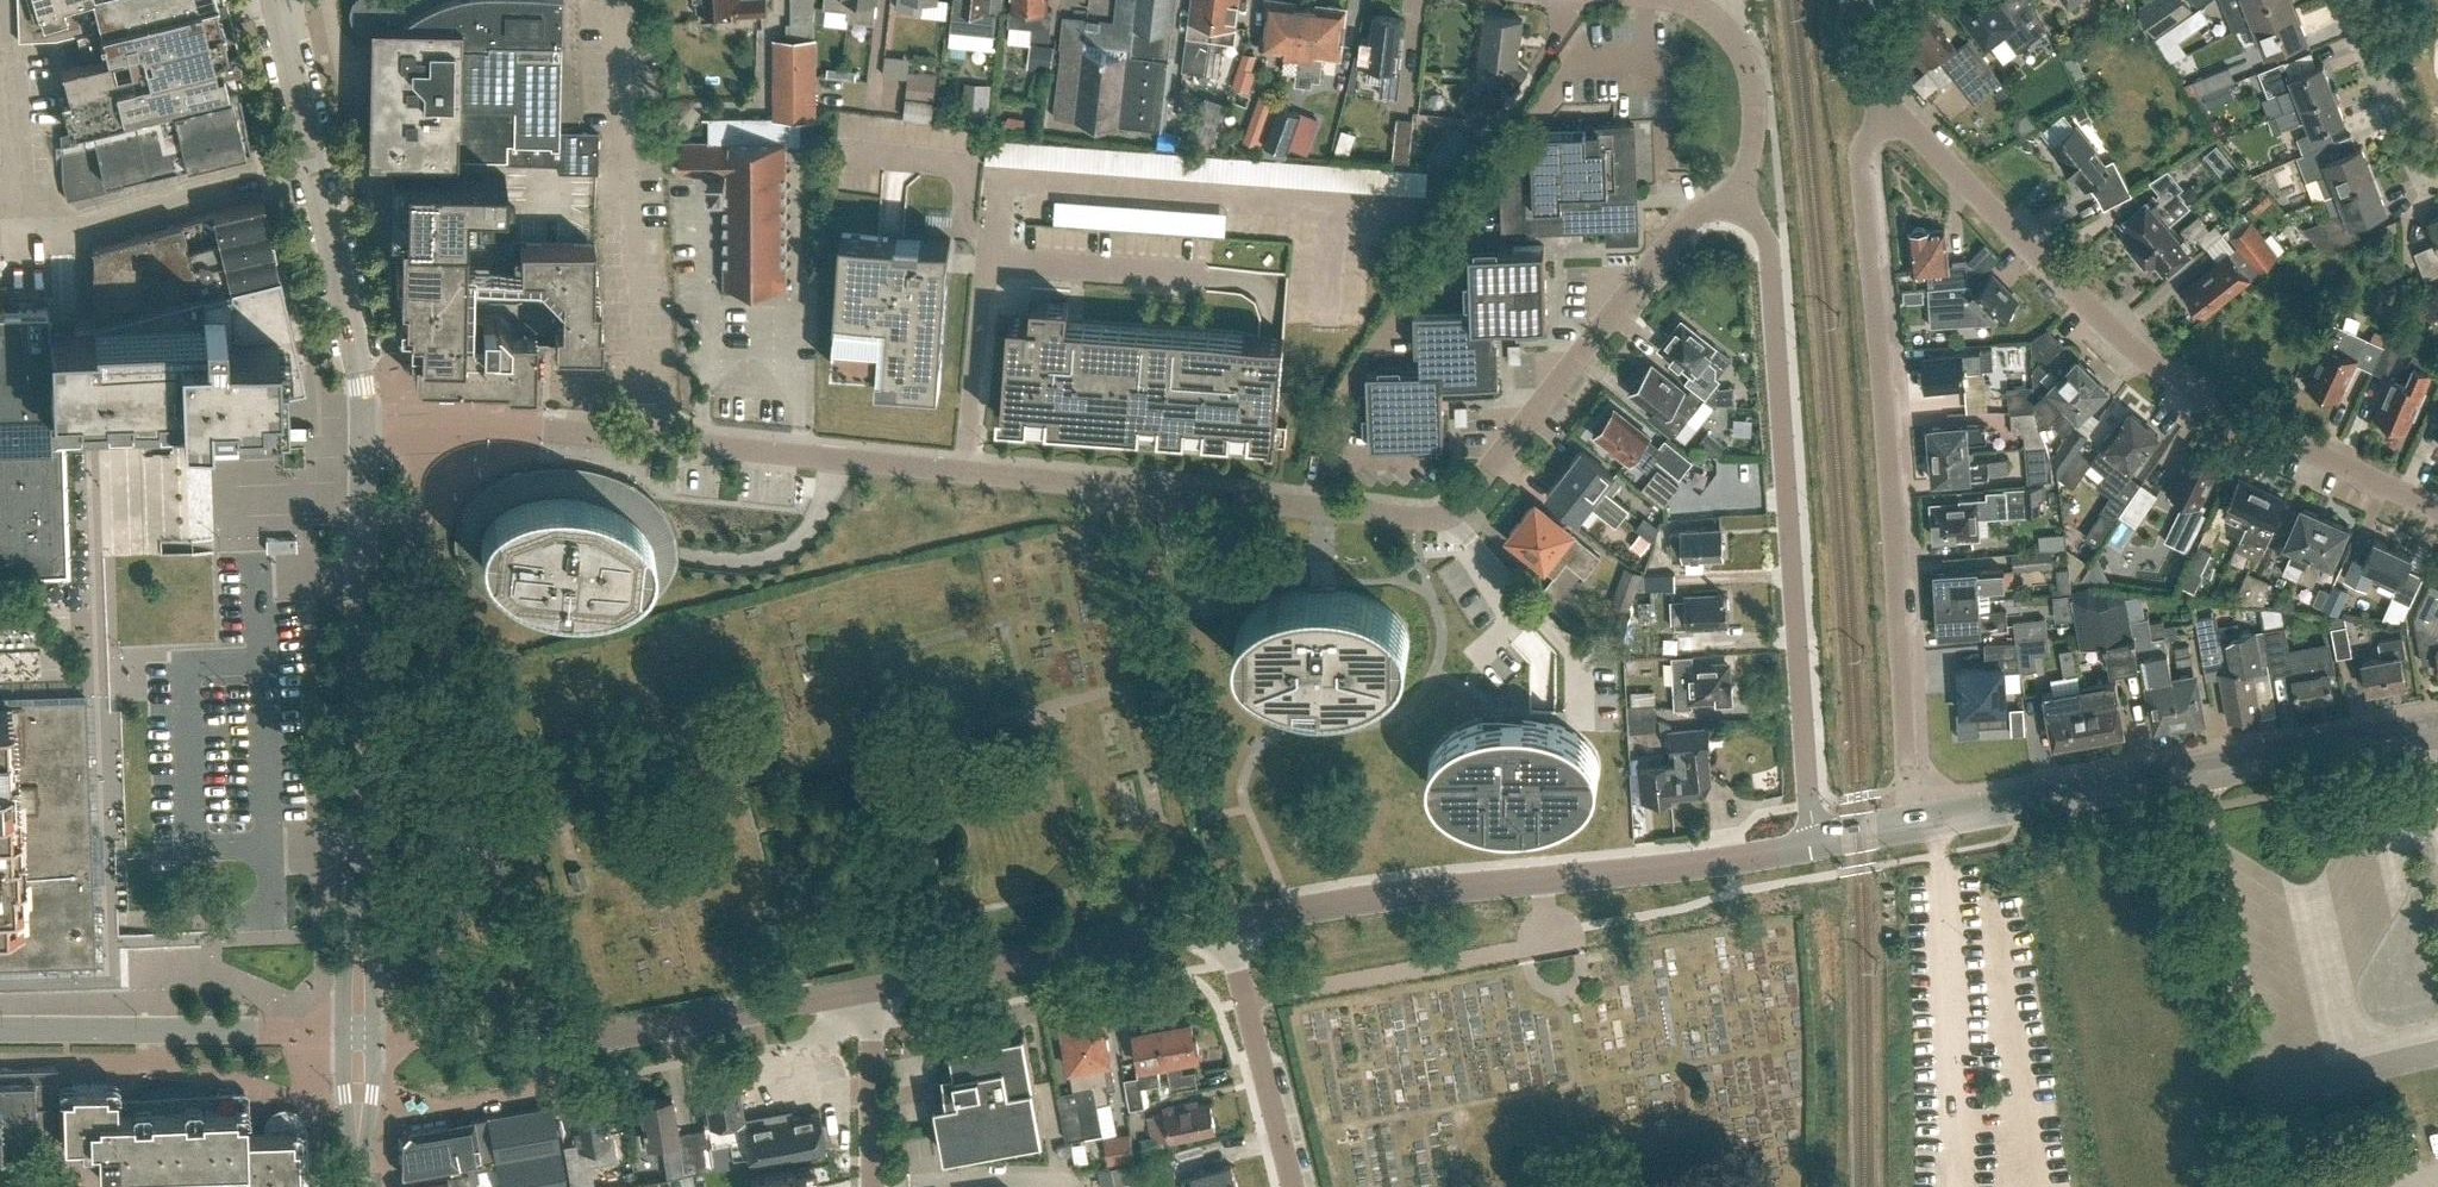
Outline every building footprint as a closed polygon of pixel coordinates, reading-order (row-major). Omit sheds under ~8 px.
[(208,0),(17,0),(19,40),(58,38),(77,33),(116,23),(142,16),(163,11),(208,0)] [(61,97),(69,129),(229,89),(229,91),(237,89),(236,84),(228,85),(223,67),(221,58),(228,56),(214,0),(208,0),(163,11),(142,16),(116,23),(77,33),(84,62),(62,67),(69,94),(61,97)] [(598,171),(599,132),(558,131),(560,39),(562,39),(563,0),(354,0),(353,1),(352,2),(352,4),(351,6),(350,8),(350,12),(350,13),(351,15),(351,17),(351,19),(353,22),(354,24),(355,25),(356,27),(358,28),(361,30),(363,31),(366,33),(370,33),(368,158),(457,159),(457,158),(506,159),(506,161),(556,162),(558,170),(598,171)] [(701,18),(734,16),(734,15),(769,13),(768,0),(700,0),(701,18)] [(814,123),(816,122),(816,23),(815,23),(815,0),(793,0),(793,22),(788,22),(788,39),(775,39),(777,116),(777,123),(814,123)] [(849,10),(850,10),(851,0),(825,0),(824,7),(849,10)] [(849,10),(848,19),(875,22),(877,0),(851,0),(850,10),(849,10)] [(899,9),(922,11),(923,0),(900,0),(899,9)] [(957,6),(954,29),(994,34),(997,12),(991,12),(992,0),(955,0),(957,3),(957,5),(957,6)] [(1010,25),(1020,26),(1032,27),(1031,37),(1050,38),(1051,29),(1052,9),(1047,9),(1048,0),(1012,0),(1010,25)] [(1176,0),(1118,0),(1116,22),(1065,17),(1054,115),(1085,119),(1085,120),(1087,128),(1088,129),(1096,133),(1097,134),(1105,131),(1106,130),(1111,123),(1111,122),(1166,128),(1174,59),(1169,58),(1176,0)] [(1211,37),(1216,0),(1193,0),(1184,69),(1197,71),(1207,72),(1211,37)] [(1211,37),(1235,40),(1240,0),(1216,0),(1211,37)] [(1307,5),(1285,2),(1285,0),(1274,0),(1273,1),(1270,0),(1265,44),(1285,46),(1285,52),(1290,53),(1289,60),(1285,59),(1284,70),(1298,72),(1307,5)] [(2010,13),(2000,0),(1958,0),(1956,2),(1987,43),(2002,32),(2017,52),(2048,29),(2033,0),(2028,0),(2010,13)] [(2193,9),(2187,0),(2150,0),(2138,8),(2156,35),(2193,9)] [(2295,7),(2292,0),(2222,0),(2234,31),(2253,23),(2295,7)] [(1328,8),(1307,5),(1298,72),(1301,72),(1300,83),(1316,85),(1317,79),(1324,80),(1328,51),(1342,53),(1343,42),(1347,42),(1351,10),(1339,9),(1340,5),(1328,4),(1328,8)] [(2210,20),(2201,7),(2181,20),(2190,34),(2210,20)] [(2295,7),(2253,23),(2265,54),(2307,37),(2295,7)] [(1898,38),(1926,68),(1938,57),(1975,104),(2003,82),(1969,39),(1960,46),(1927,11),(1918,19),(1911,19),(1899,30),(1898,38)] [(1398,49),(1402,17),(1376,13),(1373,37),(1362,35),(1359,62),(1385,66),(1382,94),(1399,96),(1402,68),(1396,66),(1397,63),(1402,63),(1403,51),(1398,49)] [(1513,93),(1528,72),(1519,64),(1524,19),(1487,14),(1482,60),(1512,63),(1512,64),(1499,83),(1513,93)] [(2143,42),(2151,37),(2138,16),(2129,22),(2143,42)] [(1055,45),(1030,42),(1027,67),(1051,70),(1055,45)] [(2301,105),(2334,91),(2323,64),(2291,77),(2285,61),(2259,72),(2268,96),(2293,87),(2301,105)] [(2199,95),(2235,81),(2230,66),(2193,81),(2199,95)] [(935,100),(938,75),(910,72),(907,97),(935,100)] [(990,122),(994,81),(968,79),(964,119),(990,122)] [(123,185),(120,174),(251,143),(238,89),(237,89),(229,91),(229,89),(69,129),(69,130),(60,132),(62,181),(66,199),(123,185)] [(2304,153),(2323,146),(2335,141),(2329,125),(2345,119),(2334,91),(2301,105),(2267,118),(2273,131),(2281,128),(2282,129),(2299,122),(2306,119),(2311,132),(2298,137),(2304,153)] [(1338,128),(1305,119),(1306,113),(1278,102),(1263,141),(1291,149),(1293,144),(1298,145),(1296,149),(1329,158),(1331,152),(1332,152),(1338,128)] [(1263,137),(1271,114),(1258,109),(1249,132),(1263,137)] [(777,123),(777,116),(710,116),(710,141),(683,141),(683,172),(711,172),(711,187),(721,187),(722,284),(792,284),(792,142),(800,142),(800,136),(814,135),(814,123),(777,123)] [(1207,141),(1212,123),(1195,117),(1189,136),(1207,141)] [(1410,162),(1414,119),(1399,117),(1394,160),(1410,162)] [(1607,228),(1608,228),(1608,242),(1639,241),(1638,210),(1608,211),(1608,197),(1624,196),(1637,196),(1637,194),(1632,194),(1630,125),(1635,125),(1635,124),(1633,124),(1604,125),(1604,129),(1532,131),(1533,169),(1523,169),(1523,163),(1501,164),(1504,231),(1515,231),(1534,231),(1585,229),(1607,228)] [(2106,162),(2095,149),(2096,148),(2076,125),(2051,146),(2062,159),(2061,160),(2075,177),(2076,176),(2087,189),(2091,185),(2098,194),(2105,208),(2133,194),(2114,158),(2106,162)] [(1456,128),(1434,158),(1448,168),(1470,138),(1456,128)] [(1271,160),(988,138),(987,161),(1269,183),(1271,160)] [(1486,149),(1470,138),(1448,168),(1465,180),(1486,149)] [(2338,192),(2371,178),(2365,162),(2367,162),(2361,146),(2328,159),(2323,146),(2304,153),(2297,156),(2307,181),(2317,176),(2326,196),(2338,192)] [(2139,251),(2170,224),(2190,206),(2183,197),(2185,196),(2180,190),(2184,186),(2178,179),(2168,168),(2149,180),(2160,193),(2155,198),(2154,195),(2122,223),(2129,231),(2125,234),(2139,251)] [(466,235),(467,200),(467,190),(480,190),(480,174),(467,174),(403,173),(393,173),(392,233),(402,233),(442,234),(466,235)] [(2338,192),(2346,212),(2323,221),(2333,246),(2359,236),(2353,221),(2386,208),(2380,193),(2378,194),(2371,178),(2338,192)] [(120,311),(206,288),(279,269),(279,268),(277,268),(272,247),(274,247),(274,245),(273,245),(270,235),(267,224),(269,224),(268,222),(267,223),(262,202),(263,201),(263,200),(212,212),(91,247),(92,248),(93,248),(93,270),(92,271),(92,272),(93,272),(93,282),(92,282),(92,283),(93,283),(93,289),(93,294),(92,295),(92,296),(93,296),(94,309),(94,316),(92,316),(93,317),(120,311)] [(2181,237),(2170,224),(2139,251),(2152,266),(2156,263),(2163,272),(2196,245),(2193,242),(2199,237),(2206,246),(2223,232),(2215,223),(2209,228),(2198,216),(2181,230),(2185,234),(2181,237)] [(2430,220),(2437,240),(2437,216),(2430,220)] [(2231,234),(2239,245),(2184,289),(2204,314),(2250,278),(2249,277),(2259,269),(2259,270),(2278,255),(2250,219),(2231,234)] [(1969,284),(1970,283),(1969,283),(1967,259),(1953,260),(1953,264),(1949,264),(1947,228),(1933,229),(1933,228),(1928,228),(1925,225),(1917,225),(1914,230),(1910,230),(1913,273),(1928,272),(1929,287),(1969,284)] [(892,380),(912,381),(941,383),(948,273),(950,255),(951,238),(843,230),(835,341),(860,343),(859,366),(886,368),(886,375),(885,379),(892,380)] [(535,389),(535,381),(536,331),(510,331),(498,318),(472,318),(472,299),(489,300),(495,294),(496,261),(465,260),(466,237),(466,235),(442,234),(402,233),(401,255),(400,277),(400,299),(406,299),(405,330),(411,330),(410,356),(415,356),(414,375),(420,381),(438,382),(450,382),(452,382),(482,382),(482,388),(509,388),(535,389)] [(600,327),(601,316),(599,316),(599,300),(597,300),(598,288),(593,287),(593,269),(595,269),(595,259),(593,259),(593,242),(520,241),(519,278),(538,278),(561,302),(561,326),(555,326),(555,348),(601,349),(601,327),(600,327)] [(2414,252),(2425,279),(2437,274),(2437,243),(2414,252)] [(1494,322),(1547,320),(1548,320),(1549,320),(1546,261),(1546,244),(1534,245),(1516,245),(1504,246),(1471,247),(1473,291),(1473,307),(1460,307),(1431,308),(1419,309),(1421,351),(1422,368),(1410,369),(1368,370),(1370,431),(1370,445),(1419,444),(1445,443),(1444,416),(1444,410),(1443,400),(1443,399),(1443,383),(1494,381),(1496,381),(1496,379),(1495,340),(1495,338),(1494,322)] [(305,382),(279,269),(206,288),(120,311),(93,317),(93,318),(93,326),(75,327),(49,328),(51,414),(51,415),(286,407),(285,387),(305,382)] [(1969,284),(1929,287),(1931,316),(1980,313),(1980,322),(1991,321),(1996,316),(1998,318),(2001,315),(2007,317),(2014,315),(2015,308),(2013,302),(2016,299),(2003,286),(1998,286),(1989,277),(1974,293),(1970,283),(1969,284)] [(1921,290),(1902,291),(1902,302),(1922,301),(1921,290)] [(1068,322),(1070,300),(1065,300),(1065,304),(1033,302),(1032,314),(1040,314),(1039,320),(1010,318),(1002,423),(1286,443),(1288,423),(1278,422),(1284,337),(1269,336),(1068,322)] [(22,416),(22,417),(24,416),(48,415),(48,416),(51,415),(51,414),(49,328),(39,328),(39,306),(3,308),(0,308),(0,417),(22,416)] [(75,327),(93,326),(93,318),(84,318),(79,318),(75,319),(75,327)] [(1691,386),(1705,397),(1714,404),(1730,405),(1731,388),(1719,387),(1712,381),(1717,375),(1718,366),(1706,357),(1715,347),(1683,321),(1661,348),(1682,365),(1683,365),(1693,373),(1686,381),(1691,386)] [(2032,358),(2043,357),(2047,361),(2063,344),(2048,330),(2032,340),(2032,358)] [(2384,346),(2384,345),(2366,338),(2349,330),(2339,351),(2326,345),(2324,347),(2320,350),(2317,357),(2318,361),(2307,384),(2310,385),(2308,388),(2320,393),(2321,391),(2338,399),(2351,372),(2354,373),(2357,365),(2372,371),(2384,346)] [(2384,346),(2372,371),(2387,378),(2401,345),(2387,339),(2384,345),(2384,346)] [(1992,349),(1981,350),(1982,353),(1983,371),(1993,370),(1992,349)] [(2437,372),(2437,362),(2415,352),(2401,381),(2392,377),(2391,380),(2387,383),(2384,389),(2385,393),(2375,416),(2378,417),(2377,420),(2388,424),(2389,422),(2406,430),(2423,391),(2422,391),(2430,374),(2436,376),(2437,372)] [(1983,371),(1982,353),(1962,355),(1961,354),(1923,357),(1926,389),(1948,387),(1951,389),(1958,388),(1960,386),(1965,385),(1964,372),(1983,371)] [(2052,424),(2054,418),(2054,417),(2059,413),(2056,410),(2092,374),(2078,359),(2051,387),(2041,377),(2047,371),(2039,362),(2033,368),(2036,405),(2041,425),(2042,427),(2052,424)] [(1687,419),(1699,404),(1705,397),(1691,386),(1685,393),(1683,391),(1685,388),(1672,377),(1670,380),(1651,365),(1641,376),(1637,377),(1632,384),(1632,388),(1630,391),(1654,409),(1649,415),(1671,433),(1684,417),(1687,419)] [(2054,417),(2054,418),(2065,428),(2069,423),(2077,415),(2079,417),(2107,388),(2092,374),(2056,410),(2059,413),(2054,417)] [(2012,411),(2036,409),(2034,388),(2010,390),(2012,411)] [(1647,469),(1663,450),(1647,438),(1649,436),(1615,409),(1613,412),(1610,412),(1604,419),(1604,423),(1596,434),(1613,447),(1610,450),(1626,463),(1632,457),(1647,469)] [(2026,446),(2047,444),(2042,427),(2041,425),(2036,409),(2012,411),(2014,431),(2025,430),(2026,446)] [(2122,486),(2135,470),(2131,467),(2159,434),(2131,412),(2103,445),(2104,446),(2092,461),(2108,474),(2102,482),(2112,490),(2118,483),(2122,486)] [(1931,453),(1967,450),(1966,441),(1987,440),(1985,422),(1929,427),(1931,453)] [(2051,459),(2052,460),(2058,479),(2088,436),(2074,426),(2051,459)] [(1699,454),(1720,454),(1723,444),(1709,431),(1695,439),(1699,454)] [(27,574),(27,575),(30,575),(62,574),(64,574),(64,573),(68,573),(67,554),(68,554),(68,551),(67,551),(66,519),(67,519),(67,518),(67,517),(66,517),(65,484),(66,484),(66,482),(65,482),(64,449),(65,449),(64,447),(63,447),(63,442),(60,441),(57,441),(57,442),(51,442),(25,443),(25,442),(22,442),(22,443),(0,444),(0,575),(27,574)] [(2052,460),(2051,459),(2047,444),(2026,446),(2027,462),(2028,482),(2053,480),(2051,460),(2052,460)] [(1565,472),(1623,519),(1630,510),(1604,490),(1615,476),(1582,450),(1565,472)] [(1967,450),(1931,453),(1933,479),(1990,475),(1988,458),(1968,460),(1967,450)] [(2196,527),(2202,514),(2200,512),(2203,506),(2198,504),(2217,466),(2188,451),(2168,490),(2187,499),(2177,518),(2196,527)] [(560,620),(560,619),(566,620),(573,620),(573,621),(574,621),(575,622),(575,621),(576,621),(576,620),(583,620),(589,619),(589,620),(590,620),(590,621),(591,621),(591,620),(592,620),(592,619),(599,618),(605,617),(605,618),(606,618),(607,618),(608,618),(608,617),(608,616),(615,614),(622,612),(622,613),(623,613),(624,613),(624,612),(625,612),(625,611),(631,608),(637,605),(638,605),(638,606),(639,606),(640,605),(640,604),(640,603),(646,599),(652,595),(653,596),(654,595),(654,594),(654,593),(661,586),(666,578),(667,578),(668,578),(668,577),(668,576),(667,575),(671,567),(673,557),(674,557),(674,556),(674,555),(673,554),(673,545),(671,536),(672,536),(672,535),(673,534),(672,534),(672,533),(671,533),(667,524),(662,516),(662,515),(663,515),(663,514),(662,514),(662,513),(661,513),(660,513),(651,504),(650,503),(651,502),(650,501),(649,500),(648,501),(643,496),(637,492),(637,491),(636,490),(635,489),(634,490),(628,486),(622,483),(622,482),(621,481),(620,481),(619,482),(607,478),(606,476),(590,471),(588,472),(587,472),(586,474),(586,476),(562,473),(562,472),(561,470),(560,469),(558,468),(541,469),(540,470),(540,471),(527,473),(526,472),(525,471),(524,472),(524,473),(517,475),(510,477),(509,476),(508,477),(508,478),(501,481),(495,485),(494,484),(492,484),(492,485),(492,486),(486,490),(480,495),(479,494),(478,494),(478,495),(478,497),(471,504),(466,512),(465,512),(464,512),(464,513),(465,514),(461,523),(459,532),(458,533),(458,534),(458,535),(459,535),(459,545),(461,554),(460,555),(460,556),(461,557),(462,557),(462,559),(465,566),(470,574),(470,575),(470,576),(470,577),(471,577),(472,577),(477,582),(482,587),(481,587),(481,588),(481,589),(482,589),(483,590),(483,589),(484,589),(489,594),(495,598),(495,599),(495,600),(496,600),(497,600),(498,600),(498,599),(504,603),(511,606),(510,607),(511,608),(512,608),(513,608),(513,607),(519,610),(525,612),(525,613),(526,614),(527,614),(527,613),(528,613),(535,615),(541,616),(541,617),(542,618),(543,618),(544,618),(544,617),(550,618),(557,619),(557,620),(558,620),(558,621),(559,621),(559,620),(560,620)] [(1664,507),(1680,485),(1657,468),(1640,490),(1664,507)] [(1616,527),(1623,519),(1565,472),(1547,494),(1579,520),(1590,506),(1616,527)] [(2238,541),(2262,489),(2239,479),(2224,512),(2238,518),(2236,521),(2233,520),(2226,535),(2238,541)] [(2136,524),(2158,493),(2142,482),(2120,513),(2136,524)] [(1977,537),(1976,533),(1977,533),(1976,517),(2041,513),(2040,498),(2048,498),(2047,485),(2024,487),(2003,488),(2003,489),(1989,490),(1990,497),(1959,499),(1959,503),(1932,504),(1934,535),(1962,534),(1962,538),(1977,537)] [(2262,489),(2238,541),(2248,545),(2246,551),(2259,557),(2285,499),(2262,489)] [(1567,561),(1585,576),(1601,557),(1537,505),(1511,537),(1532,553),(1532,557),(1539,562),(1542,562),(1546,565),(1546,564),(1558,573),(1567,561)] [(2298,578),(2325,517),(2302,507),(2286,544),(2294,547),(2283,572),(2298,578)] [(2098,544),(2114,522),(2101,513),(2086,535),(2098,544)] [(2325,517),(2298,578),(2313,585),(2323,560),(2332,564),(2348,527),(2325,517)] [(2027,525),(2004,530),(2006,540),(2029,535),(2027,525)] [(1704,570),(1703,559),(1723,558),(1721,529),(1671,531),(1673,561),(1687,560),(1688,571),(1704,570)] [(2041,547),(2059,546),(2057,533),(2040,534),(2041,547)] [(266,538),(267,551),(297,550),(296,537),(266,538)] [(2406,567),(2411,556),(2375,539),(2363,565),(2358,563),(2350,580),(2366,587),(2374,570),(2384,575),(2381,582),(2393,587),(2390,595),(2410,604),(2424,575),(2406,567)] [(2015,569),(2055,564),(2053,549),(2013,553),(2015,569)] [(1630,608),(1642,573),(1625,565),(1611,602),(1630,608)] [(2179,586),(2194,593),(2203,574),(2188,567),(2179,586)] [(1938,601),(1980,598),(1979,587),(2015,585),(2014,569),(1978,571),(1978,570),(1936,572),(1938,601)] [(2249,603),(2261,576),(2248,571),(2234,602),(2249,603)] [(1675,572),(1644,574),(1638,591),(1676,588),(1675,572)] [(2261,576),(2249,603),(2263,605),(2274,582),(2261,576)] [(2339,614),(2350,590),(2335,583),(2323,607),(2339,614)] [(2431,584),(2416,617),(2424,663),(2437,660),(2437,587),(2431,584)] [(1344,591),(1336,590),(1336,586),(1311,590),(1310,586),(1310,590),(1302,591),(1295,592),(1289,594),(1282,596),(1276,598),(1269,601),(1263,604),(1258,608),(1252,613),(1247,617),(1243,623),(1240,629),(1238,635),(1237,642),(1238,649),(1240,655),(1243,662),(1247,667),(1252,672),(1258,676),(1263,680),(1269,683),(1276,686),(1282,689),(1289,690),(1295,692),(1302,693),(1316,695),(1330,695),(1337,694),(1344,693),(1350,692),(1357,691),(1364,689),(1370,686),(1377,684),(1382,680),(1388,676),(1394,672),(1399,667),(1403,662),(1406,656),(1408,649),(1409,642),(1406,629),(1403,623),(1399,618),(1394,613),(1388,608),(1383,605),(1377,601),(1370,598),(1364,596),(1357,594),(1350,592),(1344,591)] [(2139,663),(2127,597),(2125,598),(2123,590),(2094,587),(2070,591),(2078,631),(2069,633),(2072,647),(2097,642),(2099,650),(2107,649),(2110,668),(2139,663)] [(1725,598),(1724,594),(1686,596),(1686,600),(1671,601),(1673,628),(1693,627),(1693,630),(1705,629),(1705,626),(1726,625),(1725,611),(1729,610),(1728,598),(1725,598)] [(2171,678),(2171,677),(2164,637),(2179,635),(2177,622),(2165,623),(2164,618),(2151,620),(2150,615),(2145,616),(2141,595),(2127,597),(2139,663),(2145,662),(2156,725),(2179,721),(2171,678)] [(1980,598),(1938,601),(1940,631),(1981,628),(1981,627),(2008,626),(2007,610),(1981,611),(1980,598)] [(2346,615),(2331,616),(2331,620),(2335,642),(2338,657),(2353,654),(2347,624),(2346,615)] [(2018,637),(2048,635),(2047,616),(2016,619),(2018,637)] [(2298,702),(2333,696),(2329,672),(2336,671),(2332,649),(2306,654),(2291,657),(2285,625),(2264,629),(2272,671),(2284,669),(2286,679),(2293,678),(2298,702)] [(2263,671),(2255,632),(2242,635),(2230,643),(2229,640),(2200,645),(2207,680),(2221,677),(2228,718),(2259,712),(2252,673),(2263,671)] [(2050,651),(2048,635),(2018,637),(2021,670),(2038,668),(2036,653),(2050,651)] [(2368,689),(2405,683),(2401,660),(2407,659),(2403,636),(2379,640),(2382,658),(2363,661),(2368,689)] [(1992,660),(1993,666),(1966,668),(1969,712),(1976,711),(1977,727),(2006,725),(2002,666),(2016,666),(2015,641),(1991,643),(1992,660)] [(2171,678),(2179,721),(2202,716),(2191,654),(2176,657),(2179,676),(2171,677),(2171,678)] [(1694,666),(1693,656),(1672,657),(1674,687),(1675,709),(1692,708),(1692,703),(1707,702),(1707,699),(1734,698),(1733,680),(1729,680),(1728,664),(1694,666)] [(2100,675),(2101,660),(2072,660),(2071,674),(2100,675)] [(2081,686),(2090,737),(2123,731),(2117,696),(2119,695),(2116,679),(2081,686)] [(2053,743),(2090,737),(2081,686),(2042,693),(2045,709),(2047,709),(2053,743)] [(2023,690),(2010,690),(2011,715),(2024,714),(2023,690)] [(15,966),(15,968),(17,968),(17,966),(41,965),(42,967),(43,967),(43,965),(68,964),(68,966),(69,966),(69,964),(94,963),(94,965),(95,965),(95,963),(96,963),(97,963),(97,961),(96,961),(95,937),(96,937),(96,935),(95,935),(94,910),(95,910),(95,909),(94,909),(93,884),(94,884),(94,883),(93,883),(92,858),(93,858),(93,857),(92,857),(91,832),(93,832),(93,830),(91,830),(90,806),(92,805),(92,804),(90,804),(89,779),(91,779),(91,778),(89,778),(88,753),(90,753),(90,752),(88,752),(87,727),(89,727),(89,726),(87,726),(87,701),(88,701),(88,699),(86,699),(86,698),(86,697),(84,697),(84,698),(59,699),(59,698),(58,698),(58,699),(33,700),(33,699),(32,699),(32,700),(7,701),(7,700),(6,700),(6,701),(0,701),(0,967),(15,966)] [(1629,720),(1657,718),(1655,703),(1628,704),(1629,720)] [(1433,755),(1430,767),(1433,779),(1439,790),(1448,799),(1458,805),(1471,812),(1486,816),(1500,818),(1515,819),(1530,818),(1544,816),(1559,812),(1572,805),(1582,798),(1583,797),(1591,790),(1597,779),(1600,767),(1597,755),(1591,744),(1582,736),(1580,734),(1579,733),(1560,723),(1559,723),(1556,722),(1544,718),(1530,716),(1515,715),(1500,716),(1486,718),(1471,723),(1458,729),(1448,735),(1439,744),(1433,755)] [(1671,793),(1672,793),(1695,791),(1698,793),(1714,773),(1710,770),(1708,750),(1712,750),(1710,727),(1669,731),(1672,755),(1677,754),(1678,760),(1668,761),(1671,793)] [(1671,793),(1668,761),(1664,762),(1663,753),(1630,757),(1626,757),(1627,770),(1631,770),(1639,769),(1642,801),(1673,798),(1672,793),(1671,793)] [(586,882),(582,868),(569,871),(573,885),(573,886),(574,888),(587,884),(586,882)] [(1083,1020),(1097,1104),(1108,1102),(1105,1085),(1109,1084),(1104,1062),(1111,1061),(1103,1017),(1083,1020)] [(1102,1133),(1097,1104),(1083,1020),(1062,1024),(1074,1091),(1077,1090),(1079,1103),(1061,1106),(1067,1139),(1102,1133)] [(1159,1026),(1166,1062),(1170,1082),(1171,1088),(1197,1084),(1195,1069),(1183,1071),(1181,1060),(1200,1057),(1197,1035),(1194,1036),(1191,1020),(1159,1026)] [(1166,1062),(1159,1026),(1156,1026),(1153,1023),(1150,1022),(1147,1022),(1144,1023),(1142,1024),(1141,1025),(1140,1027),(1139,1030),(1135,1030),(1141,1065),(1137,1066),(1138,1075),(1124,1077),(1129,1108),(1145,1105),(1142,1086),(1161,1083),(1157,1063),(1166,1062)] [(1045,1136),(1025,1031),(950,1045),(954,1070),(943,1072),(945,1080),(935,1082),(938,1099),(935,1100),(946,1154),(1045,1136)] [(2,1143),(2,1141),(61,1139),(59,1078),(58,1065),(23,1067),(0,1068),(0,1143),(2,1143)] [(695,1132),(701,1172),(728,1168),(750,1164),(799,1155),(826,1150),(819,1112),(792,1117),(744,1125),(736,1084),(735,1076),(702,1081),(704,1090),(710,1123),(704,1124),(705,1130),(695,1132)] [(69,1091),(63,1091),(65,1140),(71,1140),(78,1139),(92,1139),(98,1138),(98,1145),(95,1146),(96,1159),(99,1159),(99,1177),(107,1185),(129,1184),(129,1178),(128,1178),(128,1166),(120,1166),(120,1159),(118,1159),(117,1110),(116,1095),(116,1089),(107,1089),(107,1081),(72,1082),(72,1091),(69,1091)] [(236,1088),(219,1088),(219,1092),(220,1133),(246,1132),(245,1091),(236,1091),(236,1088)] [(154,1105),(142,1105),(144,1178),(170,1177),(167,1090),(153,1091),(154,1105)] [(180,1090),(167,1090),(170,1177),(196,1176),(193,1093),(192,1093),(192,1103),(180,1104),(180,1090)] [(206,1092),(193,1093),(196,1176),(221,1175),(222,1175),(220,1133),(219,1092),(217,1092),(218,1106),(206,1107),(206,1092)] [(128,1109),(117,1110),(118,1159),(120,1159),(120,1166),(128,1166),(128,1178),(129,1178),(144,1178),(142,1105),(142,1095),(142,1094),(140,1094),(128,1095),(128,1109)] [(661,1142),(667,1178),(701,1172),(695,1132),(677,1135),(671,1096),(639,1102),(646,1145),(661,1142)] [(1133,1149),(1135,1159),(1166,1151),(1164,1140),(1170,1139),(1170,1140),(1216,1131),(1210,1103),(1192,1106),(1191,1101),(1164,1107),(1165,1113),(1149,1116),(1153,1136),(1142,1138),(1143,1146),(1134,1149),(1133,1149)] [(403,1137),(403,1175),(472,1164),(473,1169),(496,1165),(499,1186),(567,1186),(553,1106),(487,1117),(488,1121),(474,1123),(473,1119),(408,1131),(403,1137)] [(583,1112),(584,1115),(573,1117),(579,1158),(597,1155),(595,1147),(610,1145),(604,1109),(583,1112)] [(269,1131),(246,1132),(248,1174),(222,1175),(221,1175),(221,1186),(303,1186),(301,1129),(301,1127),(300,1125),(299,1122),(298,1120),(296,1118),(294,1116),(291,1115),(289,1114),(286,1114),(283,1114),(281,1114),(278,1115),(276,1117),(274,1118),(272,1121),(271,1123),(270,1126),(269,1128),(269,1131)] [(1133,1149),(1134,1149),(1131,1135),(1130,1131),(1105,1135),(1109,1165),(1135,1159),(1133,1149)] [(246,1132),(220,1133),(222,1175),(248,1174),(246,1132)] [(1057,1146),(1059,1156),(1072,1154),(1070,1143),(1057,1146)] [(30,1171),(30,1157),(6,1157),(6,1171),(30,1171)] [(813,1164),(751,1176),(753,1186),(817,1186),(813,1164)] [(1232,1164),(1193,1175),(1194,1176),(1183,1179),(1185,1186),(1239,1186),(1232,1164)] [(468,1173),(404,1184),(405,1186),(470,1186),(468,1173)]
